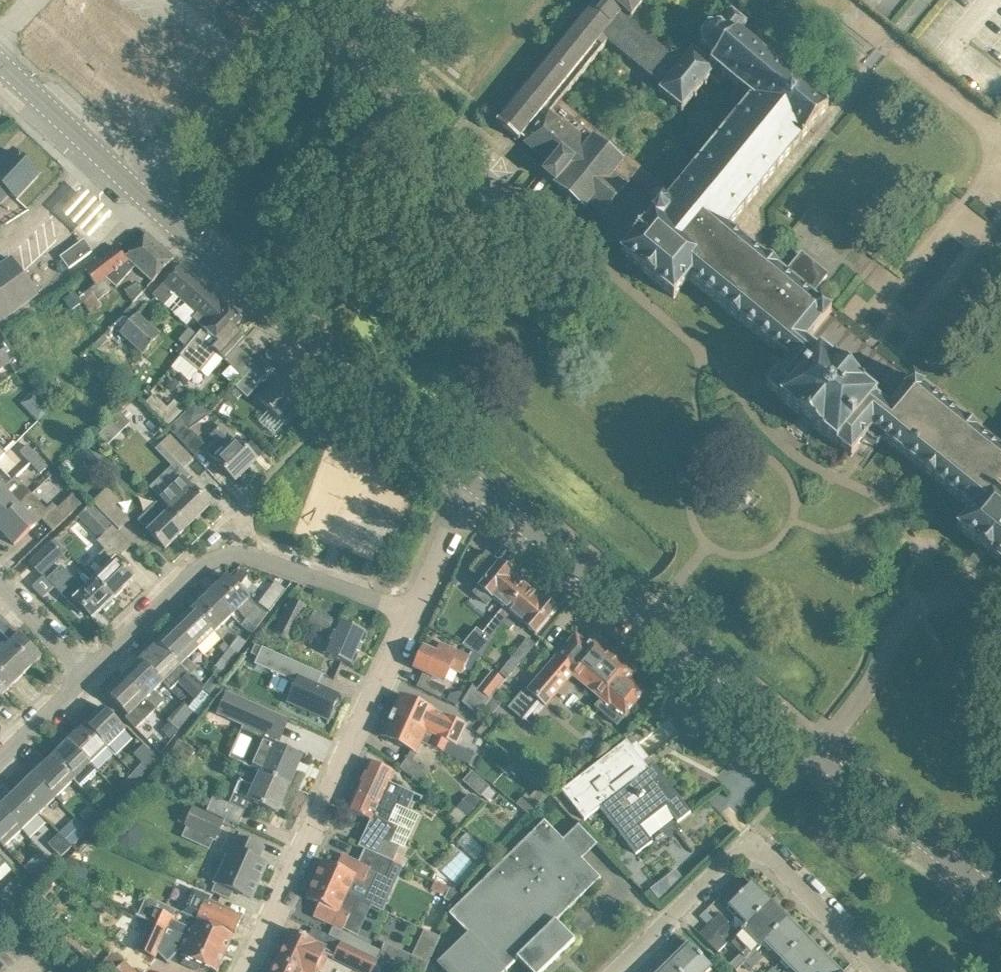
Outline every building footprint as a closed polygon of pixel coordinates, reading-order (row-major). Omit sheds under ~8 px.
[(592,9),(591,9),(498,122),(498,121),(496,123),(500,126),(515,138),(518,141),(520,139),(519,139),(521,137),(526,141),(524,143),(533,150),(537,153),(551,164),(543,173),(555,183),(554,184),(585,209),(588,204),(602,215),(614,200),(632,178),(656,197),(646,210),(652,215),(645,223),(620,255),(674,298),(689,279),(777,352),(771,359),(772,360),(781,368),(766,387),(780,399),(779,400),(836,446),(837,445),(851,456),(856,450),(866,438),(877,446),(883,438),(971,510),(956,529),(974,544),(992,558),(1000,566),(1000,449),(915,378),(890,408),(855,379),(840,367),(805,338),(829,308),(812,294),(828,275),(802,254),(786,273),(729,227),(828,106),(739,31),(746,22),(729,8),(717,22),(718,26),(708,27),(706,23),(704,24),(706,28),(702,32),(697,31),(696,35),(703,37),(702,41),(683,64),(679,61),(677,63),(628,22),(646,0),(599,0),(592,9)] [(10,194),(16,200),(39,176),(13,152),(3,163),(0,160),(0,205),(10,194)] [(108,287),(112,284),(116,288),(135,267),(139,270),(161,246),(147,234),(125,258),(117,248),(86,271),(96,285),(78,298),(76,294),(66,300),(71,308),(82,301),(92,314),(102,305),(98,300),(111,290),(108,287)] [(61,257),(69,267),(92,251),(84,241),(61,257)] [(152,282),(160,273),(174,259),(161,246),(139,270),(152,282)] [(0,268),(0,321),(37,295),(12,260),(0,268)] [(181,265),(167,280),(152,296),(164,306),(164,305),(173,314),(201,284),(181,265)] [(129,297),(140,289),(137,283),(125,290),(129,297)] [(186,326),(193,319),(199,325),(221,302),(201,284),(173,314),(186,326)] [(221,302),(199,325),(203,329),(180,354),(197,370),(214,351),(225,360),(244,340),(233,330),(242,320),(225,304),(224,305),(221,302)] [(161,334),(137,314),(119,334),(143,355),(161,334)] [(9,364),(16,374),(24,369),(6,341),(0,345),(0,369),(9,364)] [(290,364),(258,399),(284,424),(317,388),(290,364)] [(249,372),(235,387),(247,398),(261,383),(249,372)] [(145,404),(169,425),(184,409),(174,401),(168,408),(154,395),(145,404)] [(41,400),(28,412),(37,421),(48,411),(41,400)] [(99,430),(111,443),(129,425),(117,413),(99,430)] [(183,423),(173,432),(196,456),(205,447),(183,423)] [(256,460),(255,459),(237,441),(236,441),(221,426),(212,435),(227,451),(216,462),(235,481),(256,460)] [(170,436),(160,445),(183,468),(192,460),(170,436)] [(21,453),(30,463),(38,456),(28,446),(21,453)] [(48,466),(38,456),(30,463),(38,470),(41,473),(48,466)] [(0,469),(0,492),(12,481),(0,469)] [(32,494),(16,477),(12,481),(0,492),(0,525),(32,494)] [(160,499),(187,527),(210,505),(193,488),(193,489),(182,478),(160,499)] [(107,488),(93,502),(119,529),(129,520),(115,506),(121,501),(107,488)] [(32,494),(0,525),(0,531),(14,545),(43,518),(54,530),(82,503),(73,493),(58,508),(53,503),(47,509),(32,494)] [(165,549),(187,527),(160,499),(139,521),(149,531),(148,532),(165,549)] [(78,517),(99,540),(113,526),(92,504),(78,517)] [(59,535),(56,539),(68,552),(76,544),(63,531),(59,535)] [(42,575),(57,561),(64,555),(51,542),(45,549),(30,562),(42,575)] [(134,579),(125,570),(130,565),(110,544),(85,569),(95,580),(113,599),(134,579)] [(507,612),(527,587),(512,575),(499,563),(498,564),(486,554),(471,572),(483,582),(474,594),(488,605),(493,599),(503,607),(482,633),(477,629),(468,640),(484,653),(509,613),(507,612)] [(93,619),(113,599),(95,580),(85,590),(80,585),(79,586),(60,567),(47,580),(79,613),(84,609),(93,619)] [(210,594),(231,616),(238,610),(247,619),(241,626),(252,634),(255,630),(267,614),(257,606),(227,576),(210,594)] [(536,635),(543,625),(556,610),(544,600),(543,601),(527,587),(507,612),(509,613),(484,653),(482,655),(490,659),(509,629),(510,630),(518,620),(536,635)] [(193,610),(214,632),(231,616),(210,594),(193,610)] [(275,634),(290,642),(307,608),(292,600),(275,634)] [(175,627),(197,649),(214,632),(193,610),(175,627)] [(333,635),(331,639),(324,654),(353,667),(367,634),(339,621),(339,622),(315,611),(309,624),(333,635)] [(0,615),(0,631),(9,640),(0,649),(0,651),(23,675),(41,657),(0,615)] [(197,668),(188,658),(197,649),(175,627),(158,643),(187,674),(189,676),(197,668)] [(530,725),(546,706),(573,673),(590,688),(614,658),(593,640),(588,646),(576,636),(563,651),(528,691),(525,688),(508,708),(523,721),(524,720),(530,725)] [(230,648),(237,654),(246,642),(239,637),(230,648)] [(528,638),(499,673),(507,679),(535,644),(528,638)] [(158,643),(141,660),(163,682),(170,690),(187,674),(158,643)] [(256,645),(251,654),(258,657),(262,648),(256,645)] [(469,658),(458,653),(439,645),(436,653),(422,647),(413,668),(445,682),(451,669),(471,678),(481,657),(471,652),(469,658)] [(230,648),(221,660),(228,665),(237,654),(230,648)] [(323,676),(262,648),(258,657),(254,665),(296,684),(288,702),(327,720),(338,697),(318,687),(323,676)] [(6,691),(23,675),(0,651),(0,685),(6,691)] [(616,725),(631,708),(643,692),(627,679),(632,673),(614,658),(590,688),(602,697),(594,707),(616,725)] [(164,701),(154,691),(163,682),(141,660),(124,677),(156,709),(164,701)] [(486,661),(473,679),(476,681),(467,694),(476,700),(485,687),(498,670),(486,661)] [(218,669),(203,689),(212,696),(227,677),(218,669)] [(106,694),(120,708),(128,716),(138,706),(148,717),(156,709),(124,677),(106,694)] [(212,696),(203,689),(189,706),(194,711),(198,715),(212,696)] [(435,712),(418,704),(400,696),(391,716),(449,743),(454,733),(430,723),(435,712)] [(194,711),(189,706),(184,702),(166,721),(171,725),(171,726),(178,731),(194,711)] [(125,730),(117,722),(103,708),(86,725),(107,747),(125,730)] [(449,743),(391,716),(381,737),(416,753),(421,743),(430,746),(445,753),(449,743)] [(167,723),(161,730),(170,739),(176,732),(167,723)] [(90,764),(107,747),(86,725),(68,742),(90,764)] [(180,739),(160,766),(168,772),(180,756),(187,762),(195,750),(180,739)] [(261,773),(288,785),(300,758),(274,746),(273,746),(258,739),(252,752),(268,759),(261,773)] [(626,741),(610,753),(562,791),(585,819),(598,808),(635,855),(652,842),(640,826),(666,807),(677,822),(690,812),(678,796),(672,800),(659,784),(665,780),(654,765),(648,769),(643,763),(649,759),(637,743),(631,747),(626,741)] [(51,758),(73,780),(81,789),(98,772),(90,764),(68,742),(51,758)] [(140,780),(158,759),(142,745),(134,755),(143,763),(133,773),(140,780)] [(56,797),(73,780),(51,758),(34,775),(56,797)] [(358,847),(364,850),(393,863),(401,847),(392,843),(399,827),(389,823),(397,806),(407,810),(414,794),(390,783),(394,773),(369,761),(347,811),(364,818),(366,814),(372,817),(358,847)] [(494,792),(472,771),(463,781),(485,802),(494,792)] [(140,780),(133,773),(124,785),(131,791),(140,780)] [(249,801),(258,804),(276,812),(288,785),(261,773),(255,787),(240,780),(229,804),(212,797),(206,812),(223,820),(238,826),(249,801)] [(39,814),(56,797),(34,775),(17,791),(39,814)] [(0,808),(21,830),(39,814),(17,791),(0,808)] [(526,794),(516,805),(530,816),(539,806),(530,797),(526,794)] [(99,808),(106,815),(116,805),(110,797),(99,808)] [(194,807),(186,827),(213,839),(215,839),(223,820),(206,812),(194,807)] [(21,830),(0,808),(0,844),(4,847),(21,830)] [(83,826),(92,836),(106,822),(97,812),(83,826)] [(468,933),(437,963),(445,971),(505,971),(517,960),(529,971),(543,971),(575,941),(556,922),(600,879),(544,821),(449,914),(468,933)] [(70,847),(81,837),(75,830),(65,840),(64,841),(70,847)] [(457,843),(483,868),(494,856),(486,848),(484,850),(466,833),(457,843)] [(64,841),(65,840),(59,834),(49,844),(61,856),(70,847),(64,841)] [(215,883),(233,891),(251,899),(266,864),(258,861),(263,850),(230,835),(225,846),(230,849),(215,883)] [(387,878),(393,863),(364,850),(358,864),(341,856),(336,867),(324,862),(315,881),(346,895),(352,881),(363,886),(370,871),(387,878)] [(41,852),(23,868),(36,881),(53,865),(41,852)] [(14,870),(4,880),(9,885),(0,894),(0,896),(9,906),(29,887),(14,870)] [(371,906),(346,895),(315,881),(307,900),(319,905),(314,916),(343,929),(358,936),(371,906)] [(658,904),(671,892),(662,881),(649,892),(658,904)] [(432,889),(446,896),(447,893),(451,895),(454,890),(435,882),(432,889)] [(724,901),(729,906),(747,925),(770,903),(752,885),(753,884),(752,883),(738,897),(734,893),(735,892),(734,891),(724,901)] [(39,915),(49,903),(40,895),(30,907),(39,915)] [(206,900),(197,919),(234,935),(242,916),(206,900)] [(157,903),(149,921),(168,929),(168,928),(189,937),(226,954),(234,935),(197,919),(192,929),(171,920),(176,911),(157,903)] [(770,903),(747,925),(728,943),(739,955),(729,964),(735,971),(745,962),(756,951),(765,943),(787,921),(770,903)] [(149,921),(133,913),(120,942),(155,958),(168,929),(149,921)] [(717,933),(727,922),(720,915),(700,934),(718,953),(727,943),(717,933)] [(787,921),(765,943),(782,960),(804,938),(787,921)] [(319,962),(323,954),(359,971),(372,971),(378,960),(377,959),(369,955),(330,937),(325,947),(292,932),(278,961),(301,971),(314,971),(319,962)] [(345,936),(342,942),(360,951),(363,944),(345,936)] [(185,958),(182,965),(197,971),(200,965),(216,971),(218,971),(226,954),(189,937),(181,956),(185,958)] [(804,938),(782,960),(793,971),(806,971),(822,956),(804,938)] [(377,959),(378,960),(405,971),(424,971),(428,963),(385,943),(377,959)] [(679,971),(706,971),(711,968),(688,944),(687,945),(688,946),(670,963),(679,971)] [(756,951),(745,962),(751,968),(763,957),(756,951)] [(822,956),(806,971),(838,971),(822,956)] [(278,961),(273,971),(301,971),(278,961)] [(115,971),(134,971),(123,962),(115,971)] [(670,963),(661,971),(679,971),(670,963)]
